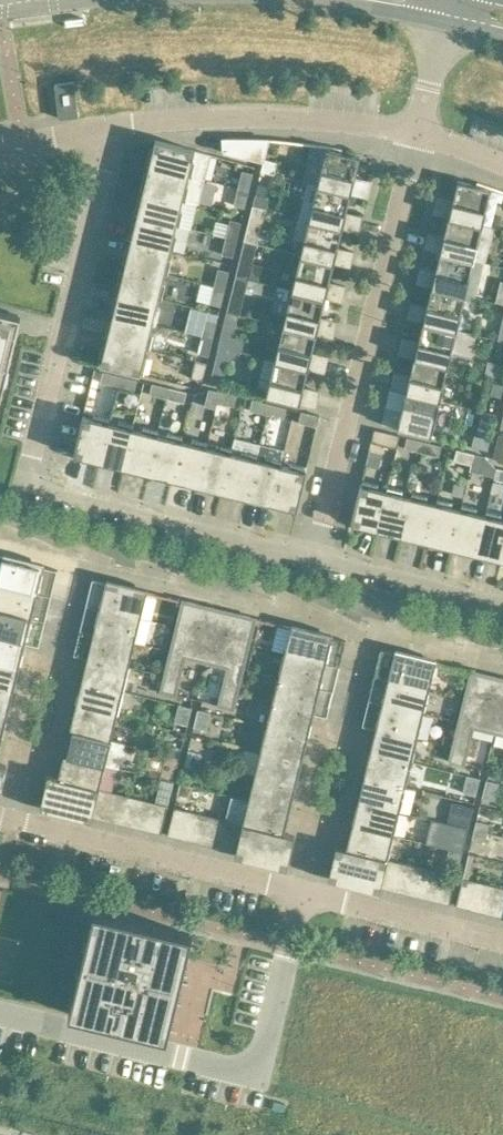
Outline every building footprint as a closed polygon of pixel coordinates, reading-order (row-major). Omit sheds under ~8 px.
[(55,83),(55,84),(59,118),(79,116),(75,81),(55,83)] [(264,157),(268,139),(258,138),(248,138),(237,138),(227,138),(224,152),(263,162),(261,171),(273,174),(276,160),(264,157)] [(195,150),(155,140),(154,145),(150,144),(145,164),(149,165),(149,166),(189,175),(205,179),(211,154),(195,150)] [(318,184),(368,197),(368,195),(367,195),(371,181),(354,177),(359,158),(360,159),(360,156),(341,152),(342,148),(327,146),(318,184)] [(205,179),(189,175),(149,166),(148,170),(144,169),(139,189),(143,190),(183,200),(183,199),(199,203),(205,179)] [(242,170),(238,187),(249,190),(253,173),(242,170)] [(433,211),(432,212),(483,224),(492,186),(477,181),(477,185),(458,180),(457,182),(458,183),(453,201),(437,198),(434,211),(433,211)] [(299,216),(360,231),(360,230),(359,230),(362,216),(346,212),(351,193),(368,198),(368,197),(318,184),(308,182),(299,216)] [(234,205),(245,207),(249,190),(238,187),(234,205)] [(143,190),(142,195),(138,194),(133,213),(137,214),(137,215),(181,225),(184,210),(181,209),(183,200),(143,190)] [(264,208),(266,197),(255,194),(253,205),(264,208)] [(253,205),(244,240),(255,243),(264,208),(253,205)] [(425,246),(424,246),(424,247),(474,259),(484,262),(493,227),(483,224),(432,212),(432,213),(449,218),(445,236),(429,232),(425,246)] [(127,237),(127,238),(131,239),(171,249),(185,252),(191,228),(181,225),(137,215),(136,219),(132,218),(127,237)] [(229,224),(226,237),(237,239),(241,222),(231,219),(229,224)] [(304,240),(301,254),(351,267),(351,265),(350,265),(354,251),(338,247),(342,228),(359,233),(360,231),(309,219),(304,240)] [(222,254),(233,257),(237,239),(226,237),(222,254)] [(125,263),(125,264),(165,274),(165,273),(169,274),(172,259),(169,258),(171,249),(131,239),(130,244),(126,243),(121,262),(125,263)] [(244,240),(236,276),(246,278),(255,243),(244,240)] [(416,281),(415,282),(466,294),(474,259),(424,247),(424,248),(441,252),(436,271),(420,267),(417,281),(416,281)] [(301,254),(292,289),(342,302),(343,300),(342,300),(345,286),(329,282),(334,263),(351,267),(301,254)] [(119,288),(159,298),(162,299),(166,284),(163,283),(165,274),(125,264),(124,268),(120,267),(115,286),(115,287),(119,288)] [(225,288),(229,271),(218,268),(214,286),(225,288)] [(238,314),(246,278),(236,276),(227,311),(238,314)] [(407,316),(407,317),(457,329),(466,294),(415,282),(415,283),(432,287),(428,306),(411,302),(408,316),(407,316)] [(221,306),(225,288),(214,286),(210,303),(221,306)] [(113,313),(113,314),(153,323),(156,324),(160,309),(157,308),(159,298),(119,288),(118,294),(114,293),(109,311),(109,312),(113,313)] [(342,302),(292,289),(284,325),(334,337),(334,336),(333,335),(337,322),(320,318),(325,298),(342,302)] [(17,333),(21,315),(0,310),(0,401),(17,333)] [(107,338),(147,348),(150,348),(154,333),(151,333),(153,323),(113,314),(112,318),(108,317),(103,336),(103,337),(107,338)] [(399,351),(398,353),(449,365),(452,351),(470,355),(475,334),(457,329),(407,317),(407,318),(424,322),(419,342),(403,338),(399,351)] [(206,318),(202,336),(213,338),(217,321),(206,318)] [(284,325),(275,360),(325,372),(326,371),(325,370),(328,357),(312,353),(316,334),(334,338),(334,337),(284,325)] [(223,328),(219,346),(229,348),(232,335),(234,331),(223,328)] [(198,353),(209,356),(213,338),(202,336),(198,353)] [(102,342),(97,360),(97,361),(101,362),(101,364),(141,374),(141,373),(141,372),(144,373),(148,358),(145,357),(147,348),(107,338),(106,343),(102,342)] [(390,386),(390,388),(440,400),(449,365),(398,353),(398,354),(415,358),(411,377),(394,373),(391,386),(390,386)] [(203,380),(207,363),(196,360),(192,377),(203,380)] [(262,392),(261,394),(317,408),(317,405),(316,405),(320,391),(303,388),(308,369),(325,373),(325,372),(275,360),(267,394),(262,392)] [(215,361),(210,382),(221,384),(227,363),(215,361)] [(502,378),(502,363),(497,362),(494,376),(502,378)] [(100,382),(118,386),(120,375),(103,371),(100,382)] [(138,380),(120,375),(118,386),(135,390),(138,380)] [(493,381),(490,395),(498,397),(502,383),(493,381)] [(170,387),(152,383),(150,394),(167,398),(170,387)] [(187,392),(170,387),(167,398),(184,402),(187,392)] [(216,408),(217,402),(220,391),(209,388),(205,406),(216,408)] [(390,388),(390,389),(407,393),(402,412),(386,408),(382,421),(381,424),(398,427),(398,428),(436,437),(437,435),(432,434),(440,400),(390,388)] [(235,406),(237,395),(220,391),(217,402),(235,406)] [(270,403),(252,399),(250,410),(267,414),(270,403)] [(287,407),(270,403),(267,414),(284,418),(287,407)] [(319,415),(302,411),(299,422),(316,426),(319,415)] [(94,417),(84,414),(74,455),(79,456),(79,460),(98,465),(99,461),(109,421),(110,417),(95,414),(94,417)] [(124,467),(134,427),(133,427),(134,424),(119,420),(118,423),(109,421),(99,461),(104,462),(103,466),(123,471),(124,467)] [(143,429),(134,427),(124,467),(129,468),(128,472),(146,477),(147,477),(148,473),(149,473),(158,433),(159,430),(144,426),(143,429)] [(375,429),(371,441),(397,448),(400,435),(375,429)] [(173,479),(183,439),(182,439),(183,436),(168,432),(167,435),(158,433),(149,473),(153,474),(152,478),(172,483),(173,479)] [(474,432),(471,446),(486,449),(489,436),(476,433),(474,432)] [(502,462),(502,435),(499,434),(494,455),(498,461),(502,462)] [(226,496),(245,501),(246,501),(247,497),(260,443),(235,436),(232,448),(222,491),(227,492),(226,496)] [(405,448),(422,452),(425,441),(407,437),(405,448)] [(197,485),(198,485),(207,445),(208,442),(193,438),(192,441),(183,439),(173,479),(178,480),(177,484),(196,489),(197,485)] [(439,456),(442,445),(425,441),(422,452),(439,456)] [(271,503),(272,503),(281,463),(282,460),(284,449),(260,443),(247,497),(252,498),(251,502),(270,507),(271,503)] [(222,491),(232,448),(217,444),(216,447),(207,445),(198,485),(202,486),(201,490),(220,495),(221,495),(222,491)] [(474,453),(457,449),(454,460),(472,464),(474,453)] [(496,467),(485,456),(474,453),(472,464),(470,470),(494,476),(496,467)] [(296,509),(297,509),(307,469),(306,469),(306,466),(291,462),(291,466),(281,463),(272,503),(276,504),(275,508),(294,513),(295,513),(296,509)] [(363,483),(361,482),(351,523),(353,523),(352,527),(371,532),(372,528),(377,529),(387,489),(378,487),(378,483),(363,480),(363,483)] [(397,534),(402,535),(411,495),(402,493),(403,489),(388,486),(387,489),(377,529),(376,533),(377,533),(396,538),(397,534)] [(412,495),(411,495),(402,535),(401,539),(402,539),(420,544),(421,540),(427,541),(437,501),(427,499),(427,495),(413,492),(412,495)] [(447,546),(451,547),(461,507),(452,505),(453,502),(438,498),(437,501),(427,541),(426,545),(427,545),(446,550),(447,546)] [(461,507),(451,547),(452,547),(451,551),(452,551),(470,556),(471,552),(476,553),(486,513),(476,511),(477,508),(462,504),(461,507)] [(500,559),(502,548),(502,517),(501,517),(502,513),(487,510),(486,513),(476,553),(475,557),(476,557),(495,562),(496,558),(500,559)] [(55,582),(58,569),(44,566),(45,564),(44,564),(45,563),(4,553),(4,554),(3,554),(3,556),(0,568),(0,583),(52,595),(55,582)] [(107,579),(106,581),(92,578),(89,590),(86,604),(141,617),(148,591),(148,589),(148,588),(108,578),(107,579)] [(52,595),(0,583),(0,609),(46,620),(52,595)] [(185,656),(207,661),(220,609),(188,601),(187,606),(184,621),(184,623),(191,625),(189,633),(187,642),(174,639),(167,669),(181,672),(185,656)] [(135,642),(141,617),(86,604),(80,628),(135,642)] [(26,641),(25,642),(39,646),(46,620),(0,609),(0,635),(26,641)] [(239,687),(246,657),(233,654),(235,644),(237,636),(245,638),(245,636),(251,638),(246,636),(249,621),(250,621),(251,616),(220,609),(207,661),(228,666),(224,683),(239,687)] [(179,620),(176,630),(189,633),(191,625),(184,623),(184,621),(179,620)] [(340,666),(343,652),(346,640),(333,637),(333,634),(333,633),(292,623),(292,624),(291,626),(285,652),(340,666)] [(74,654),(88,658),(88,656),(129,666),(135,642),(80,628),(74,654)] [(187,642),(189,633),(176,630),(174,639),(187,642)] [(25,642),(26,641),(0,635),(0,661),(20,665),(25,642)] [(237,636),(235,644),(248,648),(251,638),(245,636),(245,638),(237,636)] [(246,657),(248,648),(235,644),(233,654),(246,657)] [(378,661),(375,674),(430,688),(436,662),(437,660),(436,660),(437,659),(396,649),(396,650),(395,650),(395,652),(381,648),(378,661)] [(334,690),(340,666),(285,652),(279,677),(334,690)] [(123,691),(129,666),(88,656),(88,658),(82,681),(123,691)] [(14,690),(20,665),(0,661),(0,687),(14,690)] [(167,669),(164,680),(178,683),(181,672),(167,669)] [(495,732),(502,700),(502,678),(476,672),(475,677),(476,677),(472,692),(467,690),(472,692),(472,694),(480,695),(478,704),(476,713),(462,710),(455,740),(469,743),(473,726),(495,732)] [(375,674),(369,699),(424,712),(430,688),(375,674)] [(279,677),(273,701),(314,711),(314,713),(328,716),(334,690),(279,677)] [(176,694),(178,683),(164,680),(161,690),(176,694)] [(117,715),(123,691),(82,681),(76,705),(117,715)] [(224,683),(222,694),(236,697),(237,693),(239,687),(224,683)] [(14,690),(0,687),(0,713),(8,715),(14,690)] [(464,701),(478,704),(480,695),(472,694),(472,692),(467,690),(464,701)] [(219,704),(234,708),(236,697),(222,694),(219,704)] [(418,737),(424,712),(369,699),(362,725),(376,728),(377,727),(418,737)] [(308,736),(314,713),(314,711),(273,701),(267,726),(308,736)] [(476,713),(478,704),(464,701),(462,710),(476,713)] [(179,704),(177,713),(190,716),(192,708),(179,704)] [(76,705),(70,730),(112,740),(117,715),(76,705)] [(211,712),(198,709),(196,718),(209,721),(211,712)] [(190,716),(177,713),(175,722),(188,725),(190,716)] [(207,730),(209,721),(196,718),(194,727),(207,730)] [(267,726),(261,751),(302,761),(308,736),(267,726)] [(376,728),(371,751),(412,761),(418,737),(377,727),(376,728)] [(124,743),(112,740),(70,730),(64,754),(105,765),(118,768),(120,762),(123,760),(125,752),(123,749),(124,743)] [(455,740),(452,750),(467,754),(469,743),(455,740)] [(169,745),(167,754),(180,757),(182,748),(169,745)] [(188,750),(186,758),(199,761),(201,753),(188,750)] [(464,765),(467,754),(452,750),(450,761),(464,765)] [(150,755),(147,768),(152,769),(150,775),(158,777),(161,778),(174,781),(180,757),(167,754),(156,751),(156,753),(155,757),(150,755)] [(296,785),(302,761),(261,751),(255,775),(296,785)] [(371,751),(365,776),(406,786),(412,761),(371,751)] [(59,778),(63,780),(76,783),(89,787),(99,789),(100,788),(105,765),(64,754),(59,778)] [(197,770),(199,761),(186,758),(184,767),(197,770)] [(55,813),(56,807),(63,780),(59,778),(48,775),(41,804),(40,808),(41,808),(40,809),(55,813)] [(255,775),(249,800),(290,810),(296,785),(255,775)] [(467,775),(465,783),(478,787),(480,778),(467,775)] [(400,811),(406,786),(365,776),(359,801),(400,811)] [(161,778),(155,802),(168,805),(174,781),(161,778)] [(68,816),(76,783),(63,780),(56,807),(55,813),(68,816)] [(487,780),(485,788),(498,791),(500,783),(487,780)] [(81,819),(82,814),(89,787),(76,783),(68,816),(81,819)] [(193,786),(180,783),(178,791),(191,795),(193,786)] [(478,787),(465,783),(462,795),(476,798),(478,787)] [(93,816),(95,817),(102,789),(100,788),(99,789),(89,787),(82,814),(81,819),(91,822),(91,820),(92,821),(93,816)] [(498,791),(485,788),(482,797),(496,800),(498,791)] [(115,792),(102,789),(95,817),(108,820),(115,792)] [(128,795),(115,792),(108,820),(122,823),(128,795)] [(142,798),(128,795),(122,823),(135,827),(142,798)] [(155,802),(142,798),(135,827),(148,830),(155,802)] [(284,833),(290,810),(249,800),(243,823),(243,824),(253,827),(267,830),(280,833),(284,833)] [(353,825),(390,834),(394,835),(394,834),(400,811),(359,801),(353,825)] [(168,805),(155,802),(148,830),(161,833),(168,805)] [(458,805),(453,824),(468,827),(473,808),(458,805)] [(168,835),(182,838),(182,834),(188,810),(175,806),(168,835)] [(188,810),(182,834),(182,838),(195,841),(201,813),(188,810)] [(208,844),(210,834),(214,816),(201,813),(195,841),(208,844)] [(214,816),(210,834),(208,844),(221,848),(228,819),(214,816)] [(221,848),(234,851),(241,823),(228,819),(221,848)] [(477,820),(475,829),(488,832),(490,823),(477,820)] [(245,859),(252,834),(253,827),(243,824),(243,823),(241,823),(234,851),(236,851),(235,856),(236,856),(235,857),(245,859)] [(453,824),(451,834),(448,848),(450,849),(463,852),(468,827),(453,824)] [(388,859),(394,835),(390,834),(353,825),(350,834),(347,848),(351,851),(364,854),(377,857),(388,860),(388,859)] [(253,827),(252,834),(245,859),(259,863),(267,830),(253,827)] [(487,834),(488,832),(475,829),(473,838),(486,841),(487,834)] [(272,866),(279,834),(280,833),(267,830),(259,863),(272,866)] [(280,833),(279,834),(272,866),(286,869),(286,868),(287,868),(288,864),(295,836),(290,834),(284,833),(280,833)] [(351,851),(347,848),(337,846),(330,874),(329,879),(329,880),(343,883),(351,851)] [(463,852),(450,849),(447,857),(461,861),(463,852)] [(356,887),(364,854),(351,851),(343,883),(356,887)] [(369,890),(377,857),(364,854),(356,887),(369,890)] [(391,859),(388,859),(388,860),(377,857),(369,890),(380,892),(380,891),(381,887),(384,888),(391,859)] [(404,863),(391,859),(384,888),(397,891),(404,863)] [(417,866),(404,863),(397,891),(410,894),(417,866)] [(430,869),(417,866),(410,894),(423,897),(430,869)] [(443,872),(430,869),(423,897),(436,900),(443,872)] [(457,876),(443,872),(436,900),(450,904),(457,876)] [(456,905),(470,909),(477,880),(463,877),(456,905)] [(490,884),(477,880),(470,909),(483,912),(490,884)] [(490,884),(483,912),(496,915),(502,887),(490,884)] [(192,935),(93,911),(68,1014),(167,1038),(192,935)]
